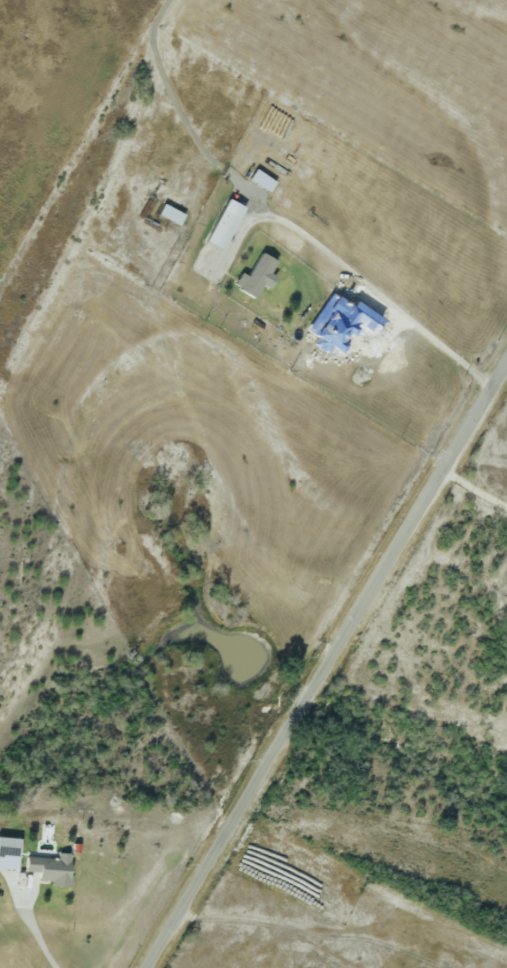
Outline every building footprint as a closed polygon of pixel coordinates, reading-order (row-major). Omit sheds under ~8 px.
[(245,208),(228,199),(207,242),(224,250),(245,208)] [(249,277),(241,273),(234,287),(256,298),(263,285),(270,289),(276,277),(271,274),(277,261),(261,253),(249,277)] [(0,838),(0,869),(19,870),(21,839),(0,838)] [(73,855),(59,854),(58,859),(27,857),(27,872),(41,872),(40,884),(71,886),(73,855)]
